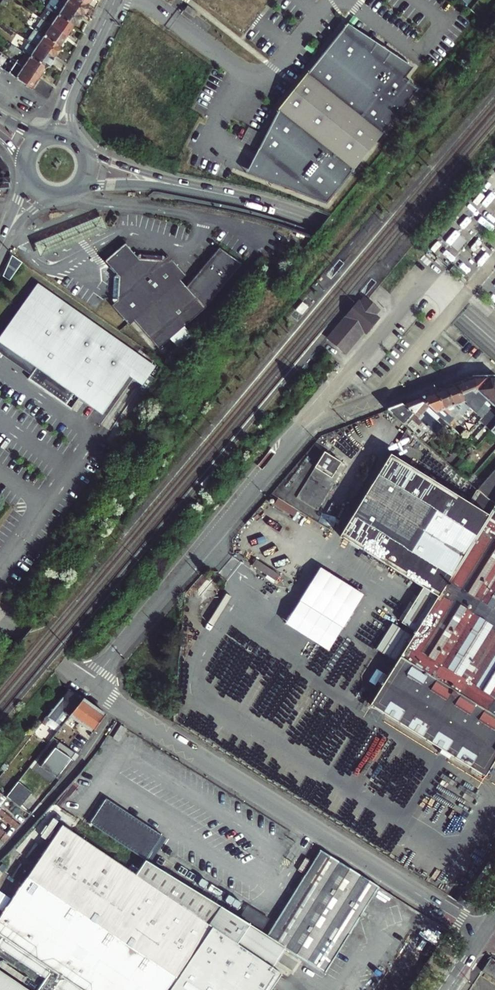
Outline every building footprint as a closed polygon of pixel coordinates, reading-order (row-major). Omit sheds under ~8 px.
[(58,0),(50,0),(46,7),(53,12),(74,26),(81,16),(58,0)] [(81,16),(88,5),(80,0),(58,0),(81,16)] [(194,11),(186,7),(184,10),(192,15),(194,11)] [(46,19),(44,21),(67,37),(74,26),(53,12),(48,20),(46,19)] [(44,21),(42,20),(34,30),(60,47),(67,37),(44,21)] [(371,51),(376,45),(377,44),(390,55),(385,62),(405,78),(413,68),(347,24),(343,29),(371,51)] [(279,110),(259,149),(298,181),(294,192),(299,194),(327,205),(419,90),(405,78),(385,62),(390,55),(376,45),(371,51),(343,29),(296,88),(278,110),(279,110)] [(60,47),(34,30),(27,40),(30,42),(53,57),(60,47)] [(25,38),(14,31),(10,36),(21,43),(25,38)] [(53,57),(30,42),(23,53),(25,54),(46,68),(53,57)] [(9,43),(5,48),(17,56),(19,53),(20,51),(9,43)] [(46,68),(25,54),(20,62),(17,60),(16,62),(16,63),(40,78),(46,68)] [(32,89),(40,78),(16,63),(9,73),(32,89)] [(298,181),(259,149),(246,173),(294,192),(298,181)] [(0,157),(0,190),(9,189),(9,182),(10,182),(9,172),(8,167),(0,157)] [(31,234),(39,257),(107,233),(98,210),(31,234)] [(187,291),(182,284),(187,279),(170,259),(168,261),(166,259),(143,257),(140,259),(129,246),(107,263),(118,277),(115,279),(113,302),(115,305),(112,307),(129,327),(134,323),(158,351),(205,313),(187,291)] [(187,291),(205,313),(243,271),(221,252),(187,291)] [(12,256),(2,277),(13,282),(22,263),(12,256)] [(37,285),(0,337),(0,342),(36,367),(31,375),(28,379),(71,410),(71,409),(79,397),(102,414),(132,372),(145,381),(154,368),(71,310),(37,285)] [(358,312),(364,305),(373,314),(361,327),(368,333),(379,319),(375,315),(379,310),(365,299),(349,319),(351,321),(358,312)] [(294,311),(300,317),(308,308),(301,302),(294,311)] [(364,305),(358,312),(351,321),(349,319),(343,327),(338,333),(332,339),(346,352),(365,330),(361,327),(367,320),(373,314),(364,305)] [(0,342),(0,353),(31,375),(36,367),(0,342)] [(494,376),(473,376),(457,382),(463,395),(474,391),(476,392),(472,399),(480,405),(476,410),(482,416),(488,409),(494,402),(494,376)] [(457,382),(448,386),(455,404),(461,409),(465,413),(471,406),(476,410),(480,405),(472,399),(466,401),(465,398),(463,395),(457,382)] [(448,386),(437,390),(446,409),(450,413),(458,421),(462,416),(458,412),(461,409),(455,404),(448,386)] [(446,409),(437,390),(419,397),(443,420),(450,413),(446,409)] [(402,404),(413,413),(423,422),(436,434),(446,422),(443,420),(419,397),(402,404)] [(493,428),(494,425),(494,402),(488,409),(482,416),(481,417),(479,420),(490,430),(493,428)] [(402,404),(388,409),(414,433),(420,425),(410,416),(413,413),(402,404)] [(423,422),(413,413),(410,416),(420,425),(423,422)] [(342,461),(324,449),(315,465),(333,477),(342,461)] [(383,713),(484,776),(494,758),(494,470),(486,480),(477,490),(469,502),(390,453),(339,534),(365,550),(370,554),(421,586),(412,601),(401,619),(400,621),(413,629),(366,703),(383,713)] [(476,470),(466,480),(477,490),(486,480),(476,470)] [(203,492),(212,482),(207,478),(199,488),(203,492)] [(365,550),(360,557),(366,560),(370,554),(365,550)] [(280,574),(256,559),(252,566),(267,575),(275,581),(280,574)] [(267,575),(265,578),(273,584),(275,581),(267,575)] [(398,617),(401,619),(412,601),(408,599),(398,617)] [(57,731),(67,720),(84,698),(69,689),(43,722),(46,724),(47,723),(57,731)] [(84,698),(67,720),(69,722),(72,718),(92,732),(106,714),(84,698)] [(128,729),(122,725),(114,738),(120,742),(128,729)] [(41,766),(60,780),(75,761),(72,758),(75,753),(60,742),(41,766)] [(7,797),(22,808),(33,792),(19,782),(7,797)] [(16,830),(21,825),(0,808),(0,817),(16,830)] [(42,860),(6,911),(0,907),(0,932),(4,935),(0,941),(0,944),(48,977),(54,969),(64,976),(58,984),(67,989),(214,989),(240,948),(253,927),(143,858),(133,871),(100,849),(66,825),(42,860)] [(28,856),(31,858),(37,862),(39,859),(47,848),(39,842),(28,856)] [(269,937),(289,949),(327,973),(379,889),(322,853),(269,937)] [(32,868),(23,862),(14,875),(24,881),(32,868)] [(494,866),(489,863),(471,890),(476,893),(494,866)] [(458,903),(466,908),(470,902),(461,897),(458,903)] [(254,910),(248,921),(254,925),(264,931),(270,920),(261,914),(254,910)] [(253,927),(240,948),(274,971),(289,949),(269,937),(253,927)] [(274,971),(240,948),(214,989),(273,989),(282,977),(274,971)] [(482,972),(494,981),(494,962),(491,959),(482,972)] [(0,969),(0,989),(31,989),(0,969)] [(39,989),(54,989),(58,984),(64,976),(54,969),(48,977),(39,989)]
